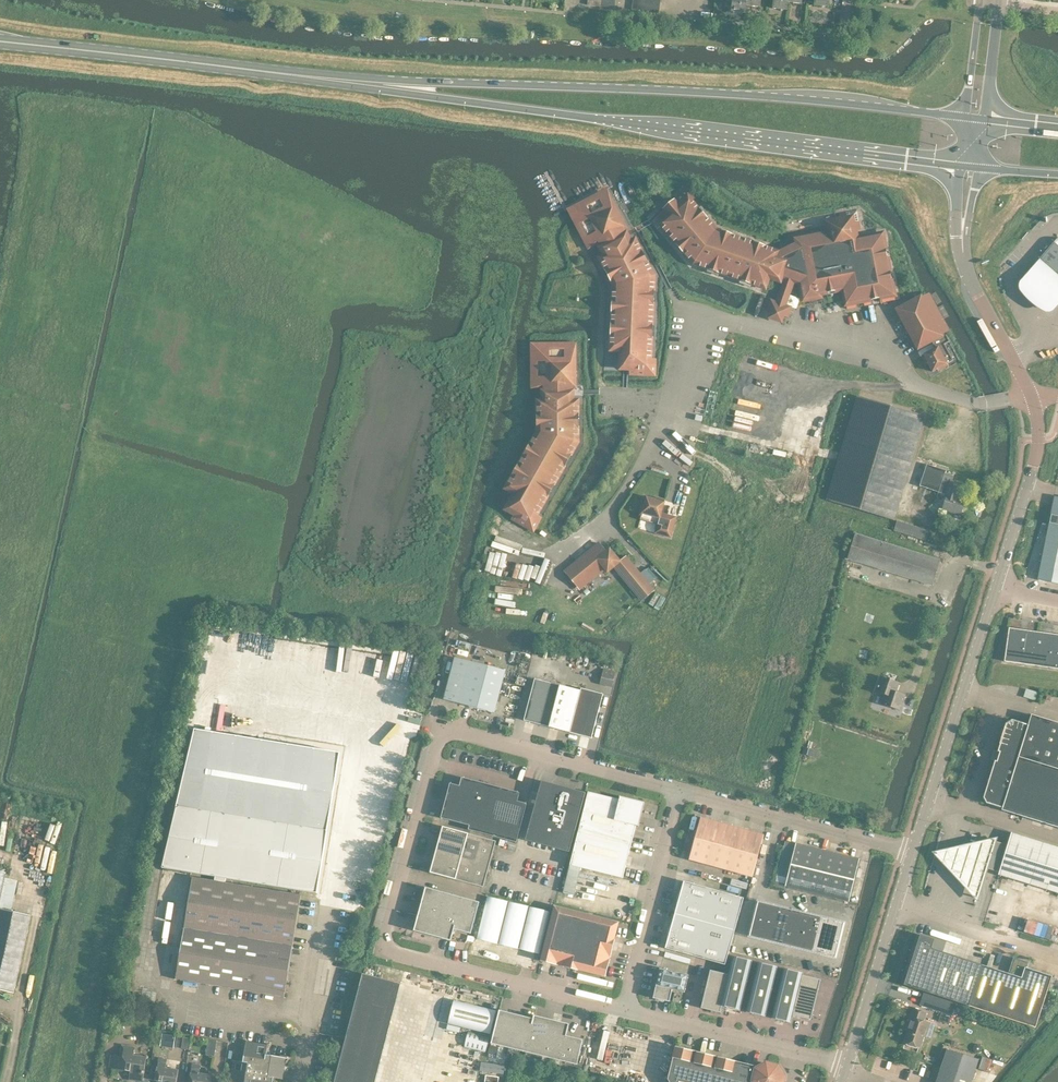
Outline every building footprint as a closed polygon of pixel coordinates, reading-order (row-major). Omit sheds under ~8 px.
[(726,2),(732,2),(731,13),(745,14),(746,6),(747,0),(726,0),(726,2)] [(787,3),(787,0),(773,0),(772,9),(787,10),(787,3)] [(773,273),(772,275),(772,276),(772,277),(772,278),(772,279),(773,280),(774,280),(775,281),(776,281),(777,281),(778,280),(779,280),(779,279),(780,279),(780,278),(781,276),(785,278),(779,294),(788,297),(794,281),(800,283),(803,300),(820,297),(819,294),(843,289),(846,304),(894,295),(882,233),(852,239),(851,231),(860,229),(857,210),(839,213),(841,223),(830,225),(831,230),(793,237),(794,242),(774,252),(764,248),(765,246),(753,242),(752,244),(732,237),(732,235),(721,230),(720,233),(716,231),(705,219),(707,217),(699,208),(697,209),(682,192),(663,208),(671,217),(662,225),(677,242),(675,243),(684,253),(685,251),(695,262),(708,267),(707,269),(719,273),(720,271),(741,278),(740,281),(752,285),(752,283),(763,286),(768,273),(769,272),(773,273)] [(624,227),(607,194),(596,200),(598,204),(580,213),(590,231),(586,233),(591,244),(600,240),(608,255),(602,259),(607,269),(605,270),(611,281),(613,280),(615,284),(614,300),(612,300),(612,307),(614,307),(613,329),(611,328),(610,336),(613,336),(612,347),(624,348),(623,366),(648,367),(649,337),(651,337),(652,325),(650,324),(651,303),(653,303),(654,290),(651,290),(652,276),(645,263),(647,262),(641,251),(639,252),(634,242),(629,244),(621,229),(624,227)] [(1057,274),(1057,240),(1056,238),(1039,258),(1057,274)] [(1039,258),(1020,281),(1018,286),(1019,290),(1028,299),(1038,308),(1045,312),(1050,312),(1054,310),(1057,305),(1057,274),(1039,258)] [(932,343),(935,348),(921,356),(926,364),(928,363),(932,372),(937,369),(938,371),(948,365),(947,364),(953,360),(944,344),(949,342),(946,335),(932,343)] [(561,353),(541,353),(541,372),(537,372),(537,385),(546,385),(546,403),(539,403),(539,414),(537,414),(537,427),(539,427),(539,431),(531,445),(529,444),(526,451),(528,452),(517,471),(515,469),(512,476),(514,477),(508,487),(518,492),(509,508),(531,520),(546,495),(548,496),(554,485),(552,484),(562,465),(565,466),(571,455),(569,454),(576,441),(576,427),(578,427),(578,414),(576,414),(576,403),(570,403),(570,385),(574,385),(574,348),(561,348),(561,353)] [(924,417),(857,397),(827,501),(895,520),(924,417)] [(953,476),(945,473),(946,470),(926,464),(919,486),(947,495),(942,509),(960,515),(965,500),(958,498),(963,484),(952,481),(953,476)] [(1049,523),(1057,525),(1057,497),(1055,496),(1049,523)] [(655,532),(671,536),(676,517),(661,513),(665,500),(656,498),(655,499),(646,497),(645,502),(644,502),(643,501),(640,512),(642,513),(640,519),(657,524),(655,532)] [(915,526),(902,521),(900,528),(913,533),(915,526)] [(1049,523),(1038,580),(1057,584),(1057,525),(1049,523)] [(931,585),(939,560),(856,534),(848,559),(931,585)] [(615,565),(643,599),(654,590),(626,556),(619,561),(609,549),(606,552),(598,543),(565,570),(579,587),(603,566),(607,571),(615,565)] [(504,567),(506,553),(490,551),(488,564),(501,565),(501,567),(504,567)] [(1009,628),(1004,661),(1057,669),(1057,634),(1009,628)] [(455,658),(444,699),(461,703),(461,704),(494,713),(505,671),(471,662),(455,658)] [(616,672),(603,669),(600,682),(613,685),(616,672)] [(896,692),(899,683),(880,676),(875,691),(884,695),(881,704),(900,710),(904,697),(897,695),(896,692)] [(410,680),(399,679),(398,688),(409,689),(410,680)] [(549,727),(570,733),(591,738),(603,694),(581,688),(581,691),(560,685),(534,679),(523,720),(549,727)] [(1031,715),(1028,725),(1026,724),(1012,720),(1006,723),(997,751),(999,752),(999,754),(995,753),(993,758),(997,759),(997,761),(995,761),(983,797),(986,803),(1000,807),(1002,808),(1002,810),(1057,827),(1057,723),(1031,715)] [(400,737),(407,738),(406,744),(409,744),(413,729),(403,727),(400,737)] [(177,806),(162,868),(191,873),(215,877),(214,881),(225,883),(225,878),(317,893),(327,830),(340,752),(268,740),(195,729),(177,806)] [(459,786),(450,783),(441,817),(469,825),(468,829),(517,842),(527,804),(517,801),(519,792),(462,777),(459,786)] [(542,781),(541,781),(526,840),(570,852),(585,792),(584,795),(576,793),(576,791),(573,791),(573,792),(569,791),(569,790),(552,785),(552,787),(541,784),(542,781)] [(581,868),(622,878),(626,865),(636,825),(639,826),(644,802),(620,796),(619,799),(588,792),(563,892),(574,895),(581,868)] [(710,865),(722,823),(701,817),(689,859),(710,865)] [(722,823),(710,865),(731,871),(743,829),(722,823)] [(443,826),(436,849),(430,873),(455,879),(469,883),(483,887),(490,864),(496,841),(443,826)] [(743,829),(731,871),(752,877),(764,835),(743,829)] [(1007,845),(999,872),(998,875),(1031,885),(1044,843),(1011,833),(1007,845)] [(996,839),(933,854),(977,900),(996,839)] [(796,843),(785,886),(817,894),(827,851),(796,843)] [(1031,885),(1057,893),(1057,847),(1044,843),(1031,885)] [(827,851),(817,894),(849,901),(859,859),(827,851)] [(176,979),(284,996),(284,997),(284,996),(301,895),(300,894),(300,895),(225,883),(214,881),(193,877),(192,877),(176,979)] [(679,898),(739,915),(744,898),(684,881),(679,898)] [(440,906),(444,893),(426,888),(422,901),(440,906)] [(457,918),(462,898),(444,893),(440,906),(438,913),(457,918)] [(486,896),(475,939),(539,954),(549,911),(486,896)] [(471,933),(479,902),(462,898),(457,918),(454,929),(471,933)] [(675,915),(734,931),(739,915),(679,898),(675,915)] [(437,919),(438,913),(440,906),(422,901),(418,914),(437,919)] [(749,936),(764,939),(771,941),(779,907),(758,901),(749,936)] [(540,960),(559,965),(573,910),(554,906),(540,960)] [(771,941),(778,943),(781,944),(790,909),(779,907),(771,941)] [(1039,912),(1057,919),(1057,914),(1041,907),(1039,912)] [(17,912),(0,908),(0,990),(14,993),(31,915),(17,912)] [(781,944),(792,946),(801,912),(790,909),(781,944)] [(591,915),(573,910),(559,965),(577,970),(582,950),(591,915)] [(792,946),(803,949),(811,914),(801,912),(792,946)] [(451,939),(454,929),(457,918),(438,913),(437,919),(433,934),(451,939)] [(433,934),(437,919),(418,914),(414,929),(433,934)] [(803,949),(806,950),(813,952),(822,917),(811,914),(803,949)] [(591,915),(582,950),(610,957),(615,939),(614,939),(619,922),(591,915)] [(670,931),(730,948),(734,931),(675,915),(670,931)] [(835,957),(843,922),(822,917),(813,952),(835,957)] [(1057,942),(1057,928),(1027,918),(1023,931),(1057,942)] [(670,931),(665,948),(676,951),(725,965),(730,948),(670,931)] [(920,934),(903,984),(968,1005),(1001,1016),(1015,976),(1008,973),(981,965),(980,964),(980,965),(969,961),(967,960),(967,961),(957,957),(957,956),(955,956),(954,956),(944,953),(944,952),(931,948),(934,939),(920,934)] [(610,957),(582,950),(577,970),(578,970),(578,969),(605,976),(610,957)] [(740,1010),(752,960),(733,955),(729,974),(711,969),(701,1008),(720,1012),(722,1006),(740,1010)] [(1013,958),(1008,973),(1015,976),(1001,1016),(1035,1027),(1052,976),(1027,968),(1028,963),(1013,958)] [(766,1016),(778,966),(759,962),(747,1012),(766,1016)] [(688,975),(660,968),(653,998),(669,1002),(672,989),(684,992),(688,975)] [(811,1019),(821,979),(803,975),(803,973),(784,968),(772,1018),(791,1023),(793,1015),(811,1019)] [(400,982),(362,973),(336,1081),(376,1081),(400,982)] [(616,989),(617,984),(589,976),(587,982),(616,989)] [(672,1001),(679,1003),(681,994),(674,992),(672,1001)] [(924,992),(920,1005),(951,1015),(956,1003),(924,992)] [(496,1010),(453,1000),(448,1023),(490,1034),(496,1010)] [(920,1047),(923,1037),(929,1039),(934,1024),(923,1021),(926,1012),(913,1008),(907,1025),(909,1026),(903,1042),(920,1047)] [(508,1047),(516,1014),(499,1010),(491,1043),(508,1047)] [(525,1052),(533,1018),(516,1014),(508,1047),(525,1052)] [(542,1056),(551,1020),(534,1016),(533,1018),(525,1052),(542,1056)] [(560,1060),(566,1035),(569,1025),(551,1020),(542,1056),(560,1060)] [(160,1044),(189,1049),(191,1038),(162,1033),(160,1044)] [(482,1042),(447,1033),(436,1075),(462,1081),(471,1081),(482,1042)] [(583,1039),(566,1035),(560,1060),(577,1064),(583,1039)] [(215,1040),(206,1038),(204,1054),(212,1055),(215,1040)] [(233,1081),(273,1081),(273,1077),(277,1078),(278,1071),(283,1071),(285,1057),(266,1054),(268,1043),(246,1040),(243,1062),(232,1060),(229,1081),(233,1081)] [(111,1055),(110,1061),(109,1068),(130,1071),(129,1080),(142,1081),(146,1057),(133,1055),(135,1046),(121,1044),(119,1056),(111,1055)] [(697,1051),(676,1046),(667,1079),(669,1081),(689,1081),(697,1051)] [(978,1059),(947,1049),(936,1081),(971,1081),(978,1059)] [(689,1081),(712,1081),(718,1056),(697,1051),(689,1081)] [(712,1081),(734,1081),(739,1062),(718,1056),(712,1081)] [(155,1080),(163,1081),(177,1081),(179,1070),(166,1068),(167,1059),(158,1058),(155,1080)] [(482,1062),(481,1071),(505,1072),(505,1063),(482,1062)] [(734,1081),(782,1081),(783,1076),(777,1066),(766,1063),(758,1068),(756,1066),(739,1062),(734,1081)] [(189,1081),(211,1081),(212,1075),(199,1073),(200,1065),(192,1063),(189,1081)]
